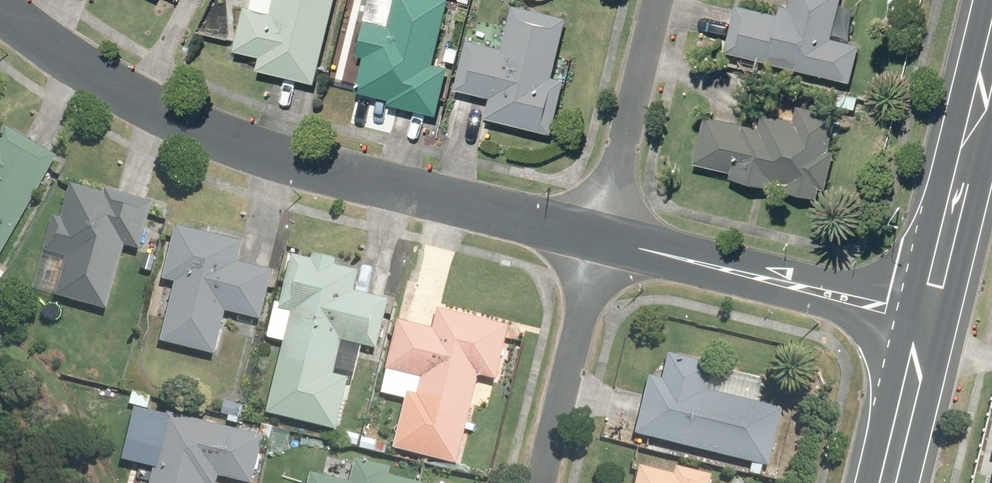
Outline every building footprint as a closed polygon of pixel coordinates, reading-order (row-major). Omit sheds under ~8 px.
[(331,0),(251,0),(249,7),(241,5),(231,52),(258,58),(254,73),(312,86),(331,0)] [(388,29),(359,23),(352,57),(362,59),(356,92),(386,98),(384,108),(433,118),(442,68),(432,66),(444,0),(393,0),(388,29)] [(717,57),(850,81),(856,46),(832,42),(839,0),(787,0),(785,13),(775,11),(774,17),(726,8),(717,57)] [(550,79),(561,20),(506,10),(498,52),(464,46),(456,92),(485,98),(480,121),(548,134),(558,81),(550,79)] [(700,118),(688,160),(728,171),(727,176),(816,201),(829,155),(824,153),(834,117),(794,106),(790,121),(767,114),(761,135),(700,118)] [(63,155),(12,127),(5,138),(0,135),(0,266),(63,155)] [(110,193),(77,184),(68,217),(60,215),(50,252),(72,258),(62,296),(114,310),(131,246),(147,250),(160,202),(111,189),(110,193)] [(249,242),(183,226),(170,280),(181,283),(167,343),(222,355),(232,312),(268,320),(280,271),(245,262),(249,242)] [(318,260),(298,255),(285,309),(298,312),(283,370),(339,384),(349,342),(384,350),(396,300),(361,291),(366,272),(341,266),(343,259),(320,253),(318,260)] [(516,326),(444,308),(439,328),(405,320),(392,370),(427,379),(416,422),(472,435),(487,376),(503,380),(516,326)] [(657,376),(643,435),(775,466),(789,408),(715,391),(721,365),(676,354),(669,379),(657,376)] [(157,482),(224,482),(226,477),(251,482),(261,482),(272,436),(174,413),(157,482)] [(316,482),(427,482),(397,476),(399,468),(363,459),(357,481),(319,472),(316,482)] [(720,476),(683,467),(682,474),(647,466),(643,482),(718,482),(720,476)]
